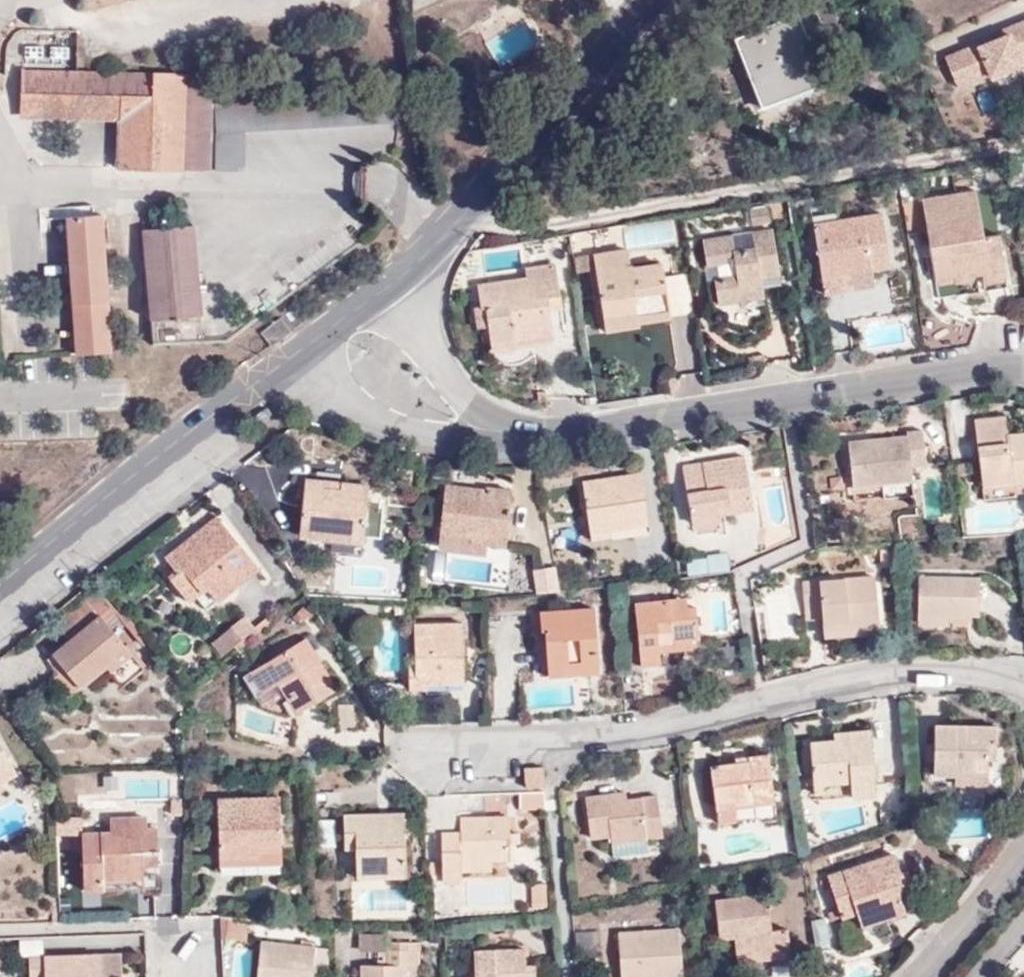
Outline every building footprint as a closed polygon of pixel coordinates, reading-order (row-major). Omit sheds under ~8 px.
[(778,92),(806,81),(821,74),(799,17),(734,42),(758,99),(778,92)] [(943,54),(956,87),(1023,58),(1023,20),(943,54)] [(210,76),(21,70),(21,117),(118,119),(117,168),(206,170),(210,76)] [(810,95),(806,81),(778,92),(785,106),(810,95)] [(934,226),(927,229),(930,245),(939,244),(941,258),(932,260),(939,299),(1008,286),(999,235),(983,238),(976,190),(930,197),(934,226)] [(922,198),(927,229),(934,226),(930,197),(922,198)] [(750,225),(769,223),(768,209),(749,211),(750,225)] [(813,223),(822,283),(842,280),(841,276),(874,271),(891,268),(883,213),(813,223)] [(75,355),(110,353),(102,216),(66,218),(75,355)] [(626,248),(679,241),(676,219),(623,227),(626,248)] [(146,320),(199,316),(192,226),(142,230),(146,320)] [(719,304),(741,301),(739,289),(762,286),(761,280),(780,277),(773,227),(752,231),(754,246),(733,248),(731,234),(703,239),(706,266),(718,264),(719,276),(714,277),(719,304)] [(939,244),(930,245),(932,260),(941,258),(939,244)] [(593,254),(595,268),(630,262),(629,250),(593,254)] [(588,257),(574,259),(576,273),(590,270),(588,257)] [(595,268),(602,317),(636,312),(638,315),(670,310),(663,263),(631,267),(630,262),(595,268)] [(488,326),(490,344),(515,341),(552,335),(549,312),(547,296),(560,294),(556,263),(526,268),(528,277),(478,285),(480,306),(474,308),(477,328),(488,326)] [(842,280),(822,283),(824,293),(876,285),(874,271),(841,276),(842,280)] [(781,283),(780,277),(761,280),(762,286),(781,283)] [(739,289),(741,301),(765,298),(762,286),(739,289)] [(562,309),(560,294),(547,296),(549,312),(562,309)] [(636,312),(602,317),(604,333),(639,328),(638,323),(671,319),(670,310),(638,315),(636,312)] [(258,336),(267,347),(289,330),(279,317),(258,336)] [(515,341),(490,344),(491,352),(516,349),(515,341)] [(983,489),(1014,485),(1023,483),(1023,434),(1008,436),(1005,416),(974,420),(983,489)] [(882,484),(913,480),(912,468),(926,465),(921,428),(906,430),(907,434),(848,442),(854,488),(882,484)] [(438,458),(423,454),(422,463),(437,465),(438,458)] [(692,523),(720,520),(719,506),(751,500),(745,456),(684,465),(692,523)] [(583,480),(593,539),(652,531),(643,472),(583,480)] [(323,532),(380,538),(385,503),(367,500),(368,487),(307,479),(300,537),(322,540),(323,532)] [(915,497),(913,480),(882,484),(884,501),(915,497)] [(1014,485),(983,489),(985,501),(1015,498),(1014,485)] [(447,486),(440,533),(470,536),(470,540),(486,542),(505,545),(512,490),(487,486),(486,490),(447,486)] [(215,516),(189,536),(199,544),(207,538),(205,534),(220,522),(215,516)] [(199,544),(189,536),(164,556),(174,569),(168,575),(189,603),(197,596),(206,609),(258,569),(220,522),(205,534),(207,538),(199,544)] [(470,536),(440,533),(439,543),(485,550),(486,542),(470,540),(470,536)] [(881,560),(896,559),(896,546),(879,548),(881,560)] [(822,618),(822,623),(848,622),(848,627),(867,624),(880,624),(876,574),(802,582),(805,620),(822,618)] [(918,576),(917,615),(950,616),(979,616),(979,577),(918,576)] [(152,645),(101,583),(97,586),(113,606),(146,648),(152,645)] [(113,606),(97,586),(54,620),(69,641),(53,653),(80,687),(106,666),(122,685),(143,667),(101,615),(113,606)] [(686,599),(678,600),(679,608),(686,607),(686,599)] [(635,603),(642,666),(660,665),(660,652),(659,642),(696,639),(699,639),(696,606),(686,607),(679,608),(678,600),(635,603)] [(583,662),(584,675),(599,673),(593,609),(540,612),(541,630),(547,629),(549,664),(583,662)] [(245,643),(276,618),(272,613),(242,638),(245,643)] [(950,616),(917,615),(917,625),(950,626),(950,616)] [(848,622),(822,623),(823,638),(868,634),(867,624),(848,627),(848,622)] [(409,688),(447,688),(448,675),(463,675),(462,623),(415,623),(415,664),(409,665),(409,688)] [(212,643),(225,659),(245,643),(242,638),(233,627),(212,643)] [(550,677),(584,675),(583,662),(549,664),(547,629),(541,630),(539,630),(543,673),(550,677)] [(307,638),(251,671),(264,691),(278,683),(296,712),(338,687),(307,638)] [(659,642),(660,652),(696,649),(696,639),(659,642)] [(80,687),(53,653),(48,657),(59,673),(50,680),(67,699),(80,687)] [(264,691),(251,671),(243,675),(260,704),(280,712),(286,713),(296,712),(278,683),(264,691)] [(934,775),(955,776),(955,771),(988,772),(988,759),(988,742),(997,742),(998,726),(934,724),(934,775)] [(844,739),(833,739),(810,741),(814,800),(874,794),(869,728),(843,730),(844,739)] [(833,730),(833,739),(844,739),(843,730),(833,730)] [(996,760),(997,742),(988,742),(988,759),(996,760)] [(14,770),(0,744),(0,778),(14,770)] [(749,762),(734,763),(711,766),(717,824),(777,816),(769,754),(749,756),(749,762)] [(525,786),(544,786),(543,768),(525,768),(525,786)] [(955,771),(955,776),(955,782),(988,782),(988,772),(955,771)] [(544,790),(519,791),(520,807),(546,807),(544,790)] [(620,798),(618,792),(586,796),(591,838),(611,836),(612,857),(648,853),(647,840),(663,838),(659,795),(627,798),(620,798)] [(475,793),(460,793),(460,806),(475,805),(475,793)] [(229,814),(217,814),(218,858),(258,858),(258,851),(280,851),(279,797),(229,798),(229,814)] [(217,798),(217,814),(229,814),(229,798),(217,798)] [(375,868),(375,878),(405,878),(405,814),(343,815),(344,848),(354,849),(355,867),(375,868)] [(462,879),(462,872),(462,862),(492,861),(510,860),(510,843),(509,832),(509,816),(461,817),(460,831),(441,831),(442,879),(462,879)] [(83,891),(145,890),(143,851),(156,852),(156,827),(146,827),(145,817),(109,817),(109,831),(81,831),(83,891)] [(518,832),(509,832),(510,843),(518,842),(518,832)] [(258,858),(218,858),(218,872),(280,872),(280,851),(258,851),(258,858)] [(862,927),(906,912),(899,892),(914,887),(909,869),(900,871),(893,852),(827,874),(842,918),(857,913),(862,927)] [(462,862),(462,872),(492,871),(492,861),(462,862)] [(355,878),(375,878),(375,868),(355,867),(355,878)] [(531,906),(546,906),(546,884),(532,884),(531,906)] [(737,961),(789,957),(785,928),(772,930),(767,892),(714,898),(719,938),(734,936),(737,961)] [(678,928),(602,934),(605,976),(683,976),(678,928)] [(357,932),(357,950),(383,950),(383,932),(357,932)] [(316,946),(261,941),(258,976),(313,976),(316,946)] [(413,944),(393,943),(393,949),(389,950),(389,966),(361,965),(361,976),(406,976),(406,967),(419,967),(419,950),(414,950),(413,944)] [(233,945),(233,976),(254,976),(255,945),(233,945)] [(535,964),(525,963),(525,949),(475,949),(476,976),(536,976),(535,964)] [(120,954),(29,956),(30,976),(121,976),(120,954)] [(419,967),(406,967),(406,976),(419,976),(419,967)]
